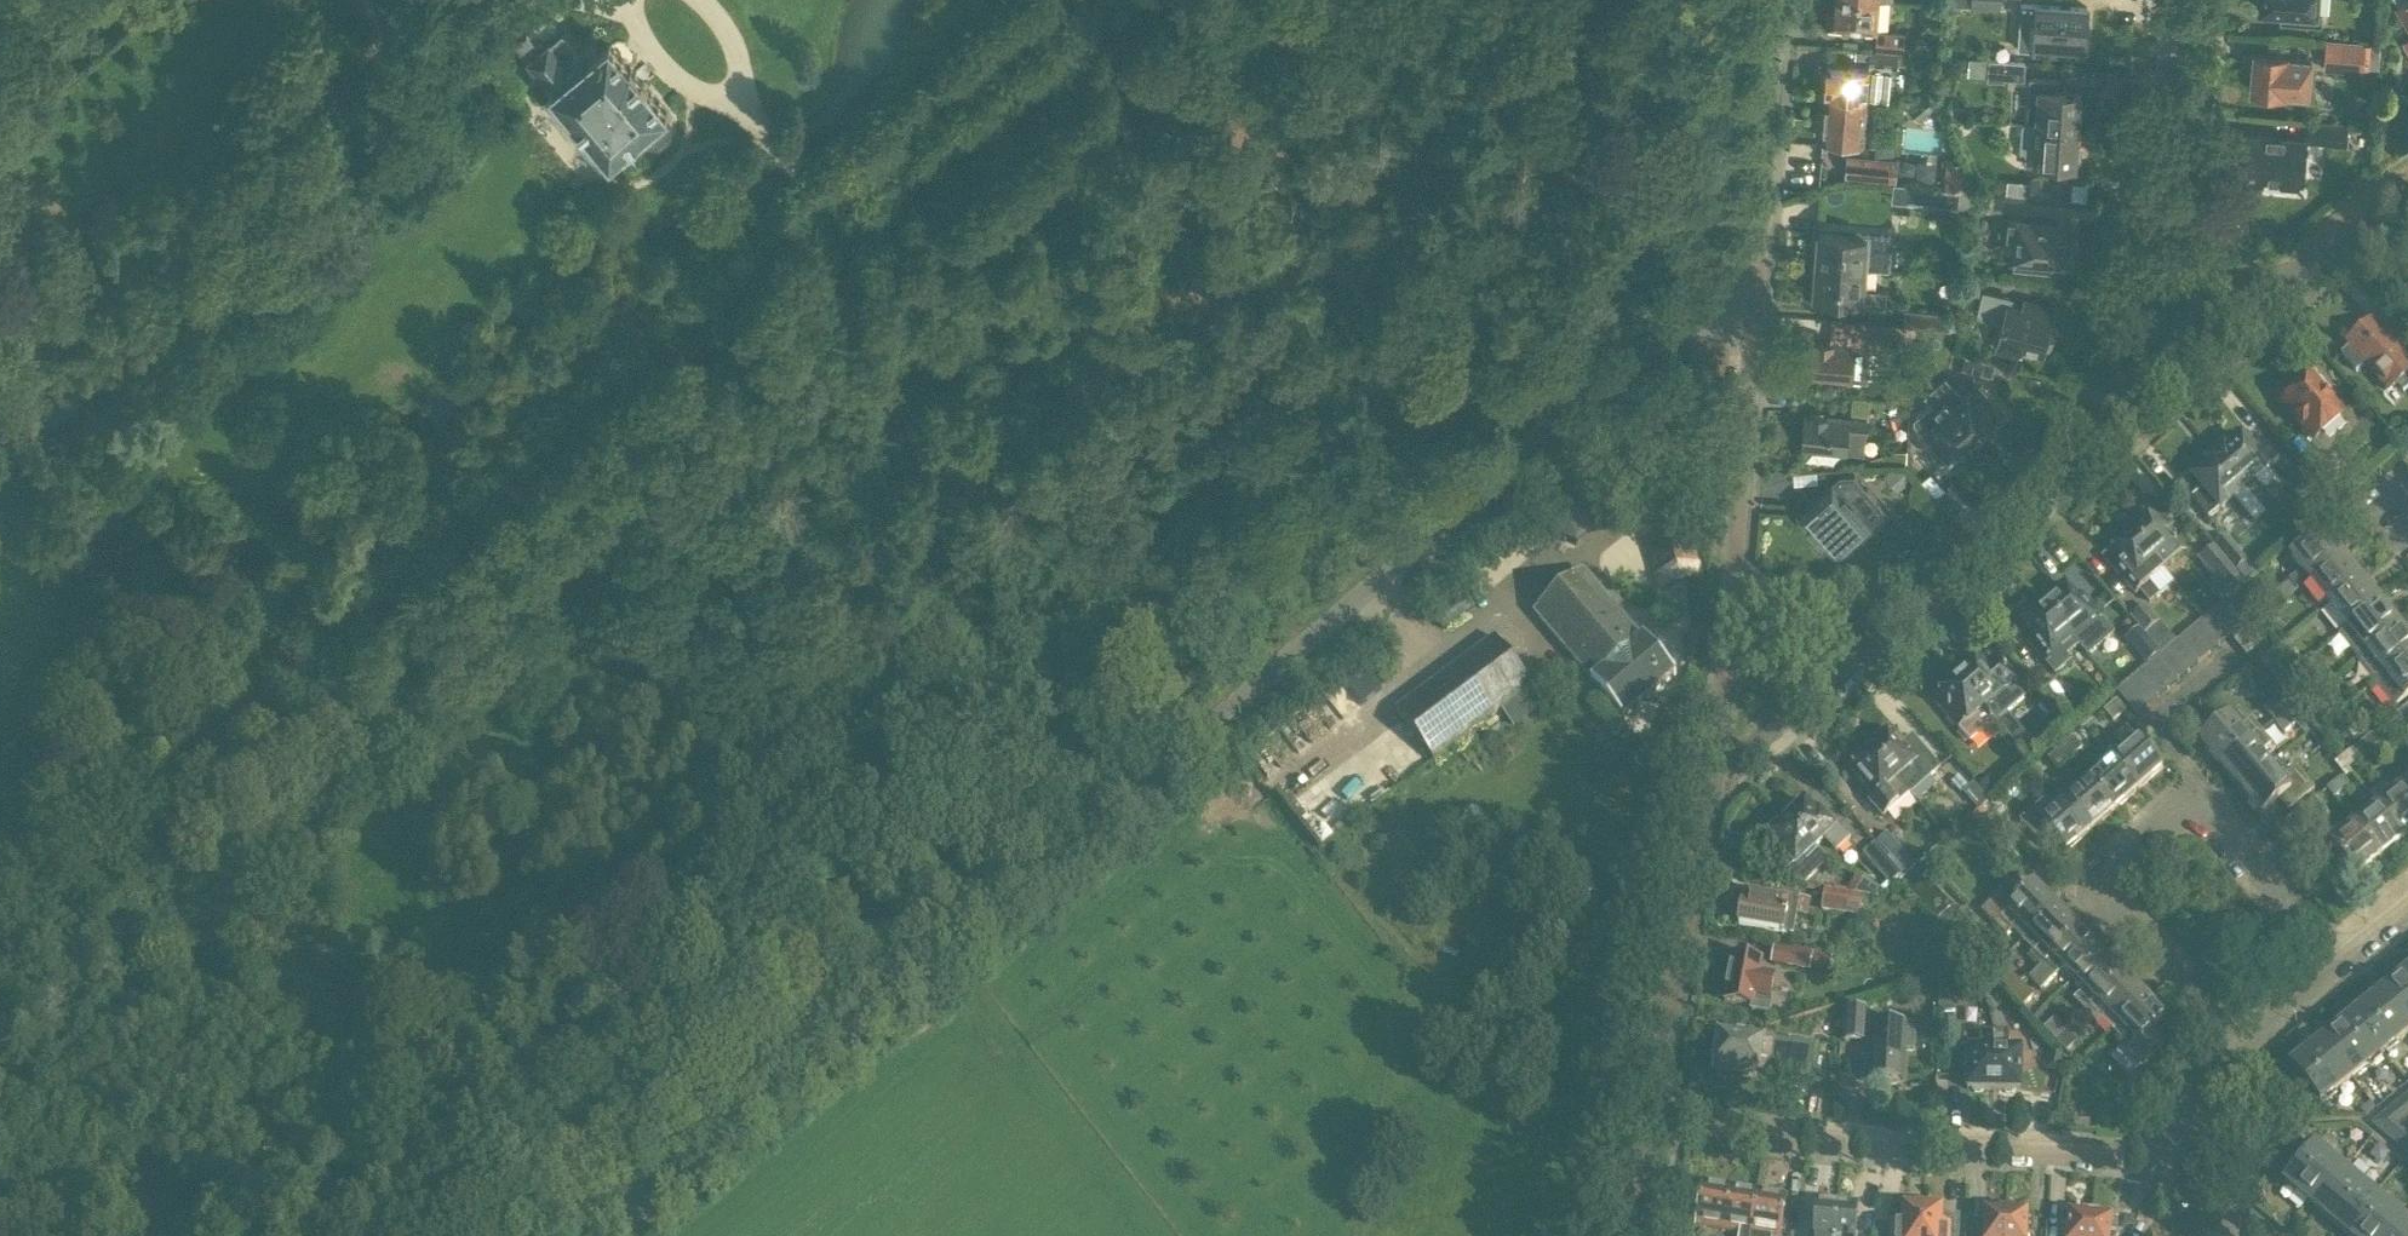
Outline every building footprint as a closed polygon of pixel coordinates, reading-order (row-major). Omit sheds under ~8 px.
[(1881,0),(1839,0),(1838,15),(1831,14),(1830,27),(1878,31),(1881,0)] [(2262,9),(2282,10),(2281,21),(2321,24),(2322,12),(2320,12),(2321,0),(2263,0),(2262,9)] [(2087,6),(2022,2),(2019,48),(2038,49),(2038,48),(2067,50),(2067,51),(2073,52),(2074,50),(2084,51),(2084,52),(2086,53),(2089,6),(2087,6)] [(2399,7),(2407,22),(2407,23),(2407,2),(2399,7)] [(1947,19),(1948,6),(1932,4),(1931,17),(1947,19)] [(1904,52),(1905,33),(1877,31),(1876,49),(1904,52)] [(529,32),(516,43),(553,87),(550,90),(553,93),(546,99),(602,166),(612,158),(613,159),(642,135),(647,140),(662,142),(673,132),(674,117),(669,112),(670,111),(650,87),(651,86),(633,65),(632,66),(612,42),(600,52),(591,42),(581,51),(576,45),(576,46),(564,32),(552,42),(551,40),(546,44),(541,39),(537,42),(529,32)] [(2369,68),(2372,42),(2327,38),(2324,68),(2364,72),(2365,67),(2369,68)] [(1900,67),(1901,53),(1872,50),(1870,68),(1829,65),(1827,93),(1868,97),(1889,99),(1892,67),(1900,67)] [(2311,94),(2312,77),(2313,58),(2289,56),(2289,55),(2255,52),(2252,90),(2311,94)] [(2005,77),(2024,78),(2026,61),(1989,58),(1987,78),(2004,80),(2005,77)] [(2080,126),(2083,92),(2040,89),(2039,102),(2029,101),(2027,123),(2043,124),(2080,126)] [(1938,104),(1927,91),(1916,101),(1918,101),(1919,99),(1930,110),(1938,104)] [(1864,141),(1868,97),(1827,93),(1823,137),(1838,139),(1864,141)] [(1930,110),(1919,99),(1918,101),(1916,101),(1909,107),(1919,119),(1930,110)] [(1953,105),(1952,117),(1967,118),(1967,106),(1953,105)] [(2078,165),(2080,126),(2043,124),(2027,123),(2023,123),(2021,151),(2026,151),(2025,161),(2078,165)] [(2307,139),(2307,140),(2347,143),(2348,126),(2309,123),(2307,139)] [(2304,182),(2307,140),(2307,139),(2248,135),(2245,177),(2248,177),(2248,182),(2264,183),(2265,177),(2283,178),(2282,185),(2300,187),(2301,182),(2304,182)] [(1896,181),(1898,158),(1861,155),(1848,154),(1846,176),(1859,178),(1896,181)] [(1962,189),(1964,162),(1947,161),(1945,188),(1962,189)] [(2032,176),(2031,194),(2071,198),(2073,179),(2032,176)] [(1942,203),(1943,187),(1910,184),(1908,200),(1942,203)] [(2002,211),(2003,194),(1979,192),(1978,209),(2002,211)] [(2065,272),(2069,224),(2003,217),(2002,232),(2019,234),(2016,267),(2065,272)] [(1820,233),(1818,263),(1867,267),(1890,269),(1892,235),(1858,233),(1858,236),(1820,233)] [(1887,304),(1888,289),(1865,287),(1867,267),(1818,263),(1816,296),(1853,298),(1853,302),(1887,304)] [(1967,291),(1980,293),(1982,274),(1969,272),(1967,291)] [(2025,309),(2011,305),(2013,298),(1986,292),(1981,312),(2006,318),(1999,346),(2019,351),(2020,345),(2025,346),(2026,344),(2043,348),(2042,351),(2044,351),(2055,305),(2054,305),(2053,308),(2027,302),(2025,309)] [(1961,327),(1962,312),(1906,308),(1904,324),(1950,327),(1950,326),(1961,327)] [(1872,322),(1870,343),(1896,345),(1898,324),(1887,323),(1872,322)] [(2374,322),(2348,345),(2352,349),(2343,356),(2358,374),(2367,366),(2391,393),(2399,386),(2405,394),(2407,392),(2407,361),(2374,322)] [(1867,379),(1870,345),(1813,341),(1810,375),(1867,379)] [(1994,377),(1998,362),(1968,354),(1964,369),(1994,377)] [(1949,460),(1979,434),(1937,387),(1924,372),(1914,381),(1933,403),(1916,418),(1916,421),(1933,446),(1949,460)] [(1963,396),(1947,378),(1937,387),(1979,434),(2000,415),(1974,386),(1963,396)] [(2345,416),(2314,380),(2308,385),(2303,383),(2296,390),(2297,395),(2284,406),(2315,441),(2345,416)] [(1854,398),(1852,411),(1870,413),(1871,399),(1854,398)] [(1866,452),(1869,418),(1807,414),(1805,447),(1866,452)] [(2251,449),(2243,439),(2240,442),(2237,439),(2217,456),(2262,509),(2271,501),(2255,482),(2269,470),(2280,461),(2262,439),(2251,449)] [(2262,509),(2217,456),(2196,475),(2198,477),(2195,480),(2204,490),(2193,500),(2210,520),(2221,511),(2222,511),(2235,499),(2251,518),(2262,509)] [(1886,470),(1901,486),(1907,481),(1908,465),(1892,465),(1886,470)] [(1798,512),(1838,557),(1873,526),(1867,518),(1884,503),(1855,470),(1845,470),(1798,512)] [(2315,506),(2326,497),(2303,470),(2293,479),(2315,506)] [(2336,498),(2346,489),(2335,477),(2325,486),(2336,498)] [(1578,548),(1598,532),(1594,507),(1570,498),(1550,514),(1554,538),(1578,548)] [(2164,572),(2186,553),(2167,530),(2172,526),(2159,511),(2131,535),(2164,572)] [(1661,587),(1676,585),(1689,581),(1702,574),(1683,516),(1669,517),(1655,522),(1642,529),(1661,587)] [(2311,583),(2343,555),(2325,532),(2292,559),(2302,571),(2289,581),(2298,592),(2310,582),(2311,583)] [(2164,572),(2131,535),(2104,558),(2117,573),(2121,569),(2130,580),(2126,583),(2136,595),(2140,592),(2150,604),(2174,584),(2164,572)] [(2246,565),(2238,554),(2240,553),(2227,536),(2217,544),(2230,562),(2232,560),(2240,569),(2246,565)] [(2214,548),(2201,559),(2220,581),(2218,583),(2230,597),(2226,601),(2227,602),(2246,586),(2214,548)] [(2330,607),(2363,580),(2343,555),(2311,583),(2330,607)] [(1586,572),(1536,615),(1593,681),(1592,682),(1594,684),(1587,690),(1599,705),(1606,699),(1625,720),(1677,676),(1645,638),(1643,639),(1586,572)] [(2348,629),(2381,602),(2363,580),(2330,607),(2347,628),(2348,629)] [(2067,590),(2047,607),(2080,647),(2084,652),(2098,641),(2090,631),(2102,621),(2082,597),(2076,602),(2067,590)] [(1444,631),(1476,608),(1467,596),(1436,619),(1444,631)] [(2245,624),(2227,602),(2221,607),(2212,615),(2237,644),(2246,637),(2245,635),(2255,626),(2250,620),(2245,624)] [(2357,660),(2399,624),(2381,602),(2348,629),(2347,628),(2339,635),(2358,659),(2357,659),(2357,660)] [(2157,649),(2172,637),(2145,606),(2130,618),(2157,649)] [(2047,607),(2026,625),(2035,636),(2029,640),(2039,652),(2037,654),(2056,676),(2072,663),(2067,657),(2080,647),(2047,607)] [(2222,646),(2231,638),(2211,615),(2201,623),(2222,646)] [(2211,656),(2222,646),(2201,623),(2190,633),(2211,656)] [(2407,656),(2407,636),(2399,624),(2357,660),(2376,683),(2407,656)] [(2200,664),(2211,656),(2190,633),(2180,641),(2200,664)] [(2248,656),(2257,649),(2246,637),(2237,644),(2248,656)] [(1435,762),(1533,688),(1496,638),(1398,712),(1435,762)] [(2190,673),(2200,664),(2180,641),(2170,650),(2190,673)] [(2150,643),(2138,653),(2148,665),(2160,654),(2150,643)] [(2180,682),(2190,673),(2170,650),(2160,659),(2180,682)] [(2407,699),(2407,656),(2376,683),(2396,708),(2406,701),(2407,699)] [(2170,690),(2180,682),(2160,659),(2150,667),(2170,690)] [(1988,669),(1982,662),(1983,661),(1982,660),(1961,679),(1975,695),(2003,729),(2012,721),(2002,709),(2020,693),(2014,686),(2017,683),(1998,661),(1988,669)] [(1340,680),(1362,707),(1383,690),(1362,662),(1340,680)] [(2278,684),(2287,676),(2277,663),(2268,671),(2278,684)] [(2160,698),(2170,690),(2150,667),(2141,675),(2160,698)] [(2305,686),(2293,673),(2279,683),(2289,697),(2305,686)] [(2149,708),(2160,698),(2141,675),(2129,685),(2149,708)] [(2003,729),(1975,695),(1961,679),(1936,700),(1937,701),(1938,700),(1950,714),(1948,717),(1971,744),(1985,731),(1992,739),(2003,729)] [(2056,681),(2044,690),(2061,708),(2072,698),(2056,681)] [(2139,717),(2149,708),(2129,685),(2119,694),(2139,717)] [(2275,722),(2286,712),(2276,699),(2264,709),(2275,722)] [(2115,723),(2127,713),(2118,702),(2105,713),(2115,723)] [(2397,714),(2405,724),(2407,722),(2407,706),(2397,714)] [(2318,731),(2327,723),(2315,708),(2306,716),(2318,731)] [(2249,722),(2240,711),(2231,719),(2230,718),(2201,743),(2222,768),(2263,733),(2252,720),(2249,722)] [(2284,734),(2296,724),(2286,712),(2275,722),(2284,734)] [(2326,740),(2335,733),(2327,723),(2318,731),(2326,740)] [(2164,770),(2129,729),(2116,741),(2117,742),(2120,739),(2128,749),(2114,761),(2140,791),(2164,770)] [(2244,794),(2273,768),(2262,755),(2273,745),(2263,733),(2222,768),(2244,794)] [(1907,751),(1893,734),(1873,752),(1898,781),(1911,796),(1941,770),(1917,743),(1907,751)] [(2372,750),(2380,743),(2373,734),(2364,741),(2372,750)] [(2072,758),(2083,749),(2073,738),(2063,747),(2072,758)] [(2031,739),(2020,748),(2030,760),(2041,750),(2031,739)] [(2357,761),(2372,750),(2364,741),(2350,753),(2357,761)] [(2058,770),(2072,758),(2063,747),(2049,759),(2058,770)] [(1886,818),(1911,796),(1898,781),(1873,752),(1853,769),(1877,798),(1872,802),(1886,818)] [(2103,770),(2093,760),(2082,770),(2117,810),(2140,791),(2114,761),(2103,770)] [(2315,790),(2296,767),(2282,778),(2273,768),(2244,794),(2263,816),(2280,801),(2290,812),(2315,790)] [(2091,833),(2117,810),(2082,770),(2068,782),(2072,787),(2060,797),(2091,833)] [(2335,799),(2348,788),(2341,779),(2327,790),(2335,799)] [(1989,798),(1996,793),(1987,782),(1980,788),(1989,798)] [(1978,789),(1974,784),(1972,786),(1965,792),(1963,793),(1978,811),(1989,802),(1987,800),(1989,798),(1980,788),(1978,789)] [(2407,837),(2407,795),(2402,787),(2379,805),(2406,838),(2407,837)] [(2091,833),(2060,797),(2050,806),(2046,801),(2022,822),(2044,847),(2055,838),(2068,853),(2091,833)] [(1818,817),(1805,804),(1789,820),(1816,848),(1824,840),(1837,854),(1851,840),(1837,826),(1834,829),(1820,815),(1818,817)] [(2295,838),(2322,816),(2312,804),(2285,825),(2295,838)] [(2383,857),(2406,838),(2379,805),(2356,824),(2383,857)] [(1994,842),(2004,832),(1982,810),(1972,819),(1994,842)] [(1804,876),(1815,866),(1806,857),(1816,848),(1789,820),(1771,837),(1783,850),(1781,852),(1804,876)] [(2358,877),(2383,857),(2356,824),(2331,844),(2358,877)] [(1904,873),(1914,864),(1887,834),(1877,842),(1904,873)] [(1891,885),(1902,875),(1875,844),(1863,854),(1891,885)] [(1855,892),(1877,896),(1881,891),(1862,880),(1855,892)] [(2057,907),(2035,886),(2023,898),(2010,886),(1983,913),(2008,938),(2014,932),(2023,942),(2057,907)] [(1860,917),(1863,896),(1826,890),(1823,911),(1860,917)] [(1783,903),(1748,897),(1746,907),(1744,907),(1741,926),(1794,936),(1798,915),(1808,917),(1811,901),(1801,899),(1801,900),(1784,897),(1783,903)] [(2042,968),(2080,930),(2057,907),(2023,942),(2034,953),(2030,956),(2042,968)] [(2074,980),(2102,952),(2080,930),(2042,968),(2030,980),(2042,992),(2064,970),(2074,980)] [(1810,972),(1814,953),(1775,945),(1771,964),(1810,972)] [(2085,1012),(2123,974),(2102,952),(2074,980),(2085,991),(2075,1001),(2085,1012)] [(1830,971),(1833,958),(1817,955),(1815,968),(1830,971)] [(1764,1011),(1769,989),(1759,987),(1763,963),(1735,957),(1726,1003),(1764,1011)] [(2407,1035),(2407,973),(2353,1017),(2383,1055),(2407,1035)] [(2013,997),(2024,987),(2011,974),(2001,984),(2013,997)] [(2112,1028),(2145,996),(2123,974),(2085,1012),(2098,1025),(2104,1020),(2112,1028)] [(1956,981),(1940,981),(1940,1012),(1956,1012),(1956,981)] [(2023,1007),(2034,997),(2024,987),(2013,997),(2023,1007)] [(2142,1068),(2166,1045),(2155,1034),(2169,1020),(2145,996),(2112,1028),(2127,1043),(2123,1047),(2120,1045),(2119,1046),(2142,1068)] [(1875,1031),(1868,1030),(1869,1017),(1849,1015),(1846,1044),(1866,1046),(1866,1043),(1874,1044),(1870,1083),(1902,1086),(1905,1053),(1915,1053),(1916,1034),(1907,1034),(1907,1032),(1875,1029),(1875,1031)] [(2322,1104),(2383,1055),(2353,1017),(2291,1067),(2322,1104)] [(2056,1041),(2066,1031),(2055,1019),(2045,1029),(2056,1041)] [(2067,1053),(2078,1043),(2066,1031),(2056,1041),(2067,1053)] [(1811,1082),(1816,1046),(1764,1039),(1765,1039),(1720,1033),(1718,1032),(1714,1070),(1760,1076),(1811,1082)] [(1995,1091),(1996,1033),(1980,1033),(1980,1052),(1968,1052),(1968,1091),(1995,1091)] [(2022,1091),(2022,1052),(2009,1052),(2009,1033),(1996,1033),(1995,1091),(2022,1091)] [(2061,1073),(2064,1058),(2052,1055),(2048,1070),(2061,1073)] [(2401,1125),(2407,1119),(2407,1097),(2373,1125),(2407,1154),(2407,1130),(2401,1125)] [(2346,1234),(2377,1196),(2316,1146),(2285,1183),(2346,1234)] [(1727,1229),(1733,1191),(1704,1187),(1698,1225),(1727,1229)] [(1760,1195),(1733,1191),(1727,1229),(1740,1232),(1739,1235),(1753,1235),(1760,1195)] [(1787,1200),(1760,1195),(1753,1235),(1781,1235),(1787,1200)] [(2377,1196),(2346,1234),(2348,1235),(2407,1235),(2407,1222),(2377,1196)] [(1839,1203),(1823,1201),(1823,1205),(1817,1205),(1815,1235),(1836,1235),(1839,1203)] [(1860,1208),(1854,1207),(1854,1204),(1839,1203),(1836,1235),(1857,1235),(1860,1208)] [(1924,1209),(1905,1208),(1904,1224),(1893,1224),(1893,1235),(1923,1235),(1924,1209)] [(1953,1226),(1942,1226),(1943,1210),(1924,1209),(1923,1235),(1952,1235),(1953,1226)] [(1986,1210),(1986,1223),(1978,1223),(1978,1235),(2007,1235),(2007,1210),(1986,1210)] [(2007,1210),(2007,1235),(2027,1235),(2027,1234),(2033,1234),(2034,1216),(2028,1215),(2028,1211),(2007,1210)] [(2092,1215),(2072,1212),(2072,1216),(2065,1217),(2064,1226),(2070,1228),(2069,1235),(2090,1235),(2092,1215)] [(2111,1232),(2116,1233),(2118,1222),(2112,1220),(2113,1217),(2092,1215),(2090,1235),(2111,1235),(2111,1232)]
